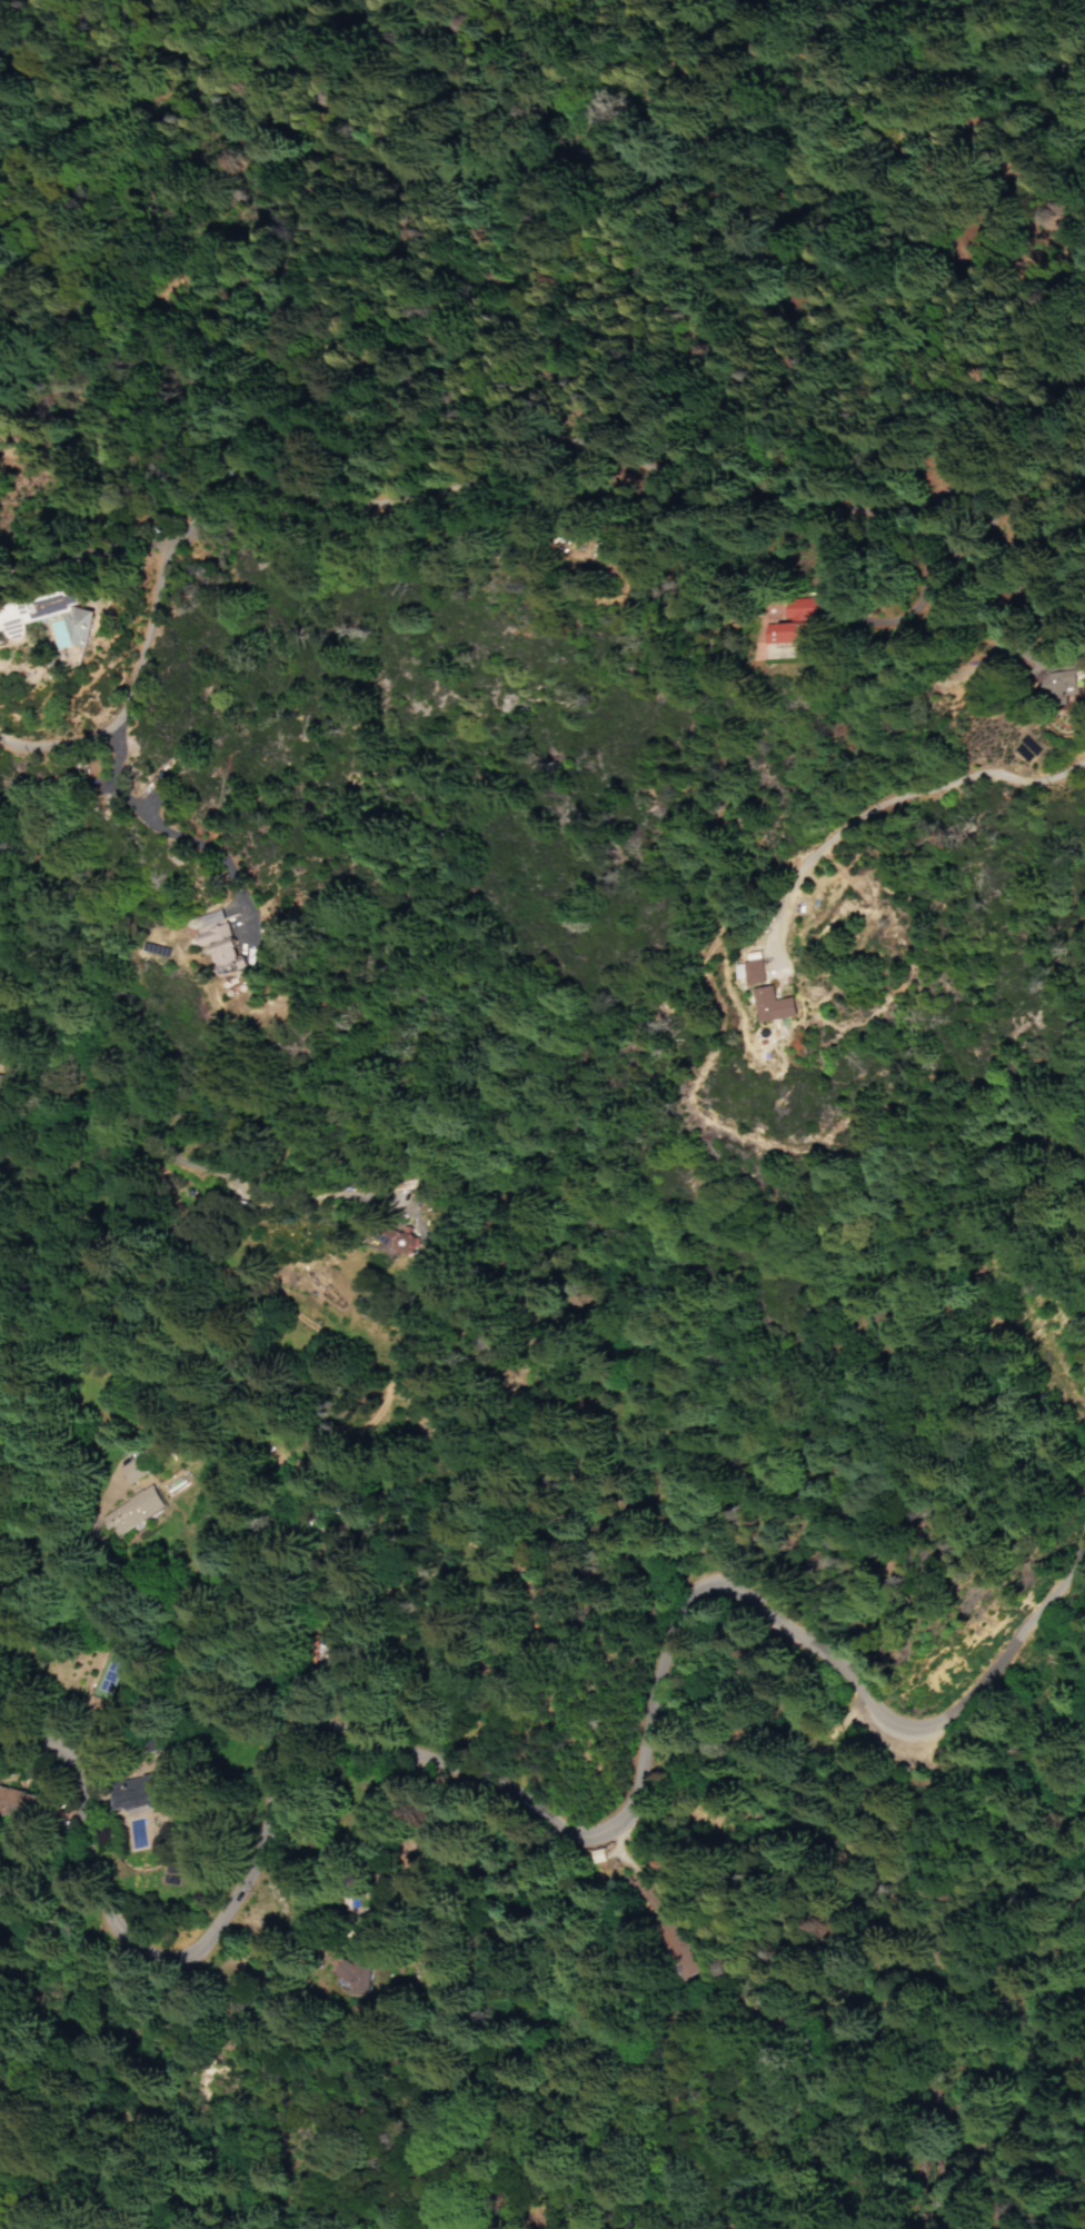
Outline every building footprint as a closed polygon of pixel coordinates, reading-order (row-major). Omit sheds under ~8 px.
[(80,584),(34,595),(33,590),(0,599),(0,626),(8,625),(11,637),(32,633),(29,619),(76,607),(74,601),(83,599),(80,584)] [(807,619),(809,645),(774,647),(774,643),(763,644),(762,625),(773,624),(773,623),(784,621),(784,618),(776,619),(775,599),(805,597),(806,617),(798,617),(798,620),(807,619)] [(98,609),(89,645),(73,641),(64,611),(78,608),(78,604),(98,609)] [(1035,696),(1078,694),(1076,665),(1033,668),(1033,661),(1027,661),(1027,671),(1034,670),(1035,696)] [(209,941),(220,975),(242,967),(222,907),(186,920),(195,946),(209,941)] [(764,983),(759,959),(740,964),(745,987),(764,983)] [(751,991),(758,1025),(796,1017),(793,997),(775,1002),(773,987),(751,991)] [(410,1258),(419,1238),(407,1232),(410,1227),(402,1223),(396,1235),(392,1233),(386,1247),(410,1258)] [(127,1484),(73,1517),(81,1530),(87,1526),(92,1536),(141,1506),(127,1484)] [(103,1780),(108,1811),(152,1803),(150,1794),(164,1792),(157,1755),(140,1758),(143,1773),(103,1780)] [(0,1788),(0,1814),(24,1819),(29,1793),(0,1788)] [(648,1870),(625,1884),(643,1914),(666,1900),(648,1870)] [(694,1971),(680,1943),(662,1952),(677,1980),(694,1971)] [(336,1960),(325,1958),(321,1976),(334,1978),(331,1993),(350,1997),(359,1955),(338,1951),(336,1960)]
